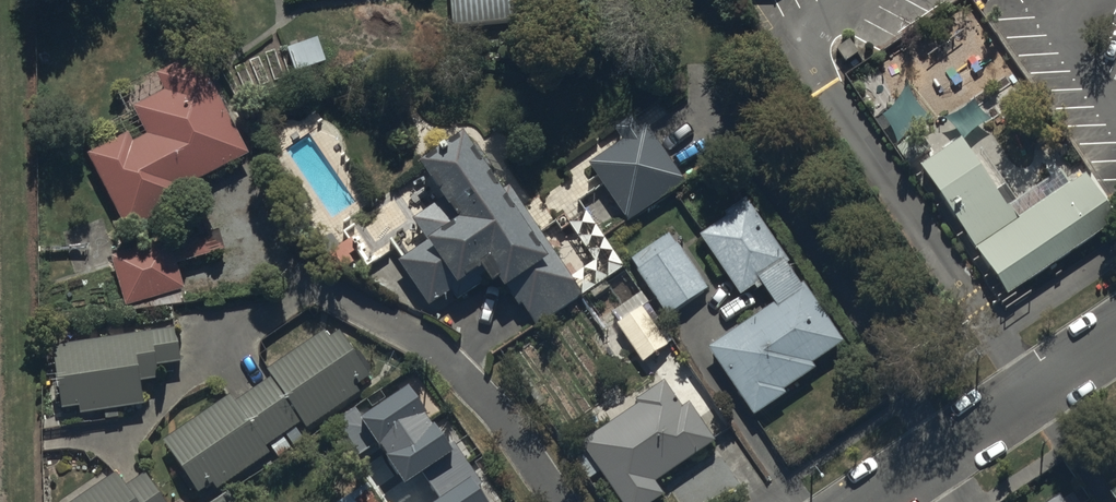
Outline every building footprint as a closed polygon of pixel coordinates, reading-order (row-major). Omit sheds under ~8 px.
[(454,23),(545,15),(543,0),(452,0),(454,23)] [(134,141),(130,134),(88,156),(126,231),(192,198),(186,187),(250,154),(200,54),(158,75),(163,85),(165,90),(134,105),(149,134),(134,141)] [(623,140),(589,164),(629,221),(687,181),(649,125),(642,129),(632,116),(615,128),(623,140)] [(968,244),(1006,298),(1113,226),(1076,171),(1016,212),(957,127),(910,159),(968,244)] [(504,190),(465,130),(423,157),(447,194),(413,217),(429,241),(400,260),(429,305),(451,290),(458,300),(490,279),(493,283),(499,279),(518,307),(523,304),(535,323),(580,294),(510,186),(504,190)] [(701,234),(741,294),(755,285),(758,289),(765,285),(776,302),(709,347),(756,416),(788,394),(786,390),(818,369),(814,363),(844,343),(746,197),(725,211),(728,216),(701,234)] [(195,232),(112,256),(127,307),(187,290),(179,264),(227,250),(217,216),(193,223),(195,232)] [(687,328),(698,321),(687,304),(708,289),(669,231),(630,257),(668,314),(675,310),(687,328)] [(643,307),(618,323),(643,363),(668,346),(643,307)] [(177,328),(54,344),(63,409),(79,407),(80,414),(105,411),(106,420),(121,418),(119,408),(145,404),(142,382),(161,380),(159,365),(182,362),(177,328)] [(232,393),(164,440),(200,492),(214,483),(218,489),(272,451),(276,458),(303,439),(295,429),(304,423),(308,428),(363,390),(360,385),(373,375),(341,330),(331,337),(326,329),(269,369),(274,376),(238,401),(232,393)] [(466,438),(426,381),(389,407),(429,464),(466,438)] [(581,442),(622,501),(655,501),(666,495),(657,481),(720,439),(694,401),(683,408),(666,382),(636,402),(638,404),(581,442)] [(1100,478),(1110,493),(1115,501),(1115,467),(1100,478)] [(69,501),(166,501),(148,473),(126,487),(116,472),(69,501)] [(215,501),(250,501),(238,485),(215,501)] [(343,501),(380,501),(370,486),(343,501)] [(1056,486),(1032,501),(1067,501),(1056,486)]
